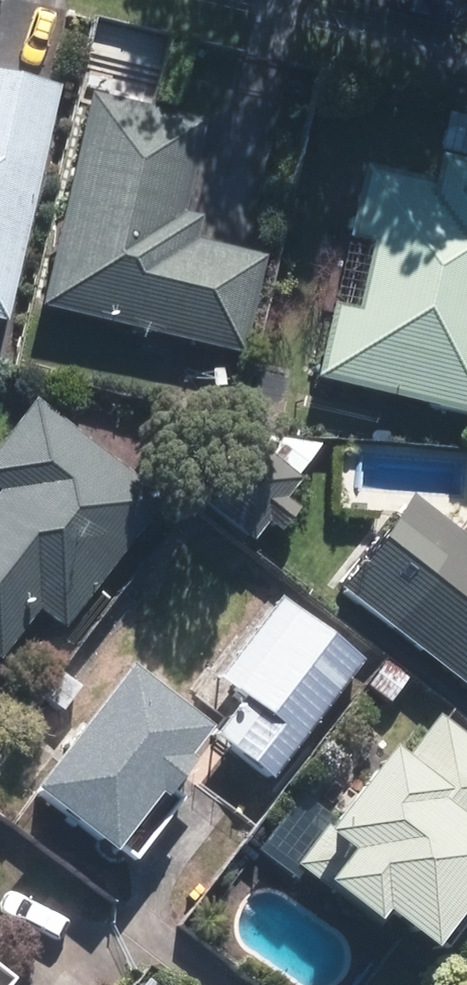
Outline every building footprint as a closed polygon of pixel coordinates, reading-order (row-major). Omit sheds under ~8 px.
[(100,20),(84,95),(37,309),(249,355),(272,251),(175,230),(198,125),(160,117),(177,37),(100,20)] [(61,82),(0,68),(0,324),(2,325),(61,82)] [(360,161),(344,247),(361,251),(348,311),(324,306),(307,387),(466,420),(466,161),(436,155),(432,176),(360,161)] [(29,398),(0,435),(0,654),(33,611),(61,633),(163,490),(29,398)] [(304,487),(255,452),(208,518),(257,553),(304,487)] [(346,586),(466,683),(466,517),(460,526),(420,494),(346,586)] [(364,660),(280,601),(212,694),(229,706),(207,737),(275,786),(364,660)] [(213,717),(128,657),(31,795),(115,855),(213,717)] [(388,742),(320,831),(339,846),(314,877),(371,921),(379,910),(433,952),(466,908),(466,729),(442,710),(407,756),(388,742)]
